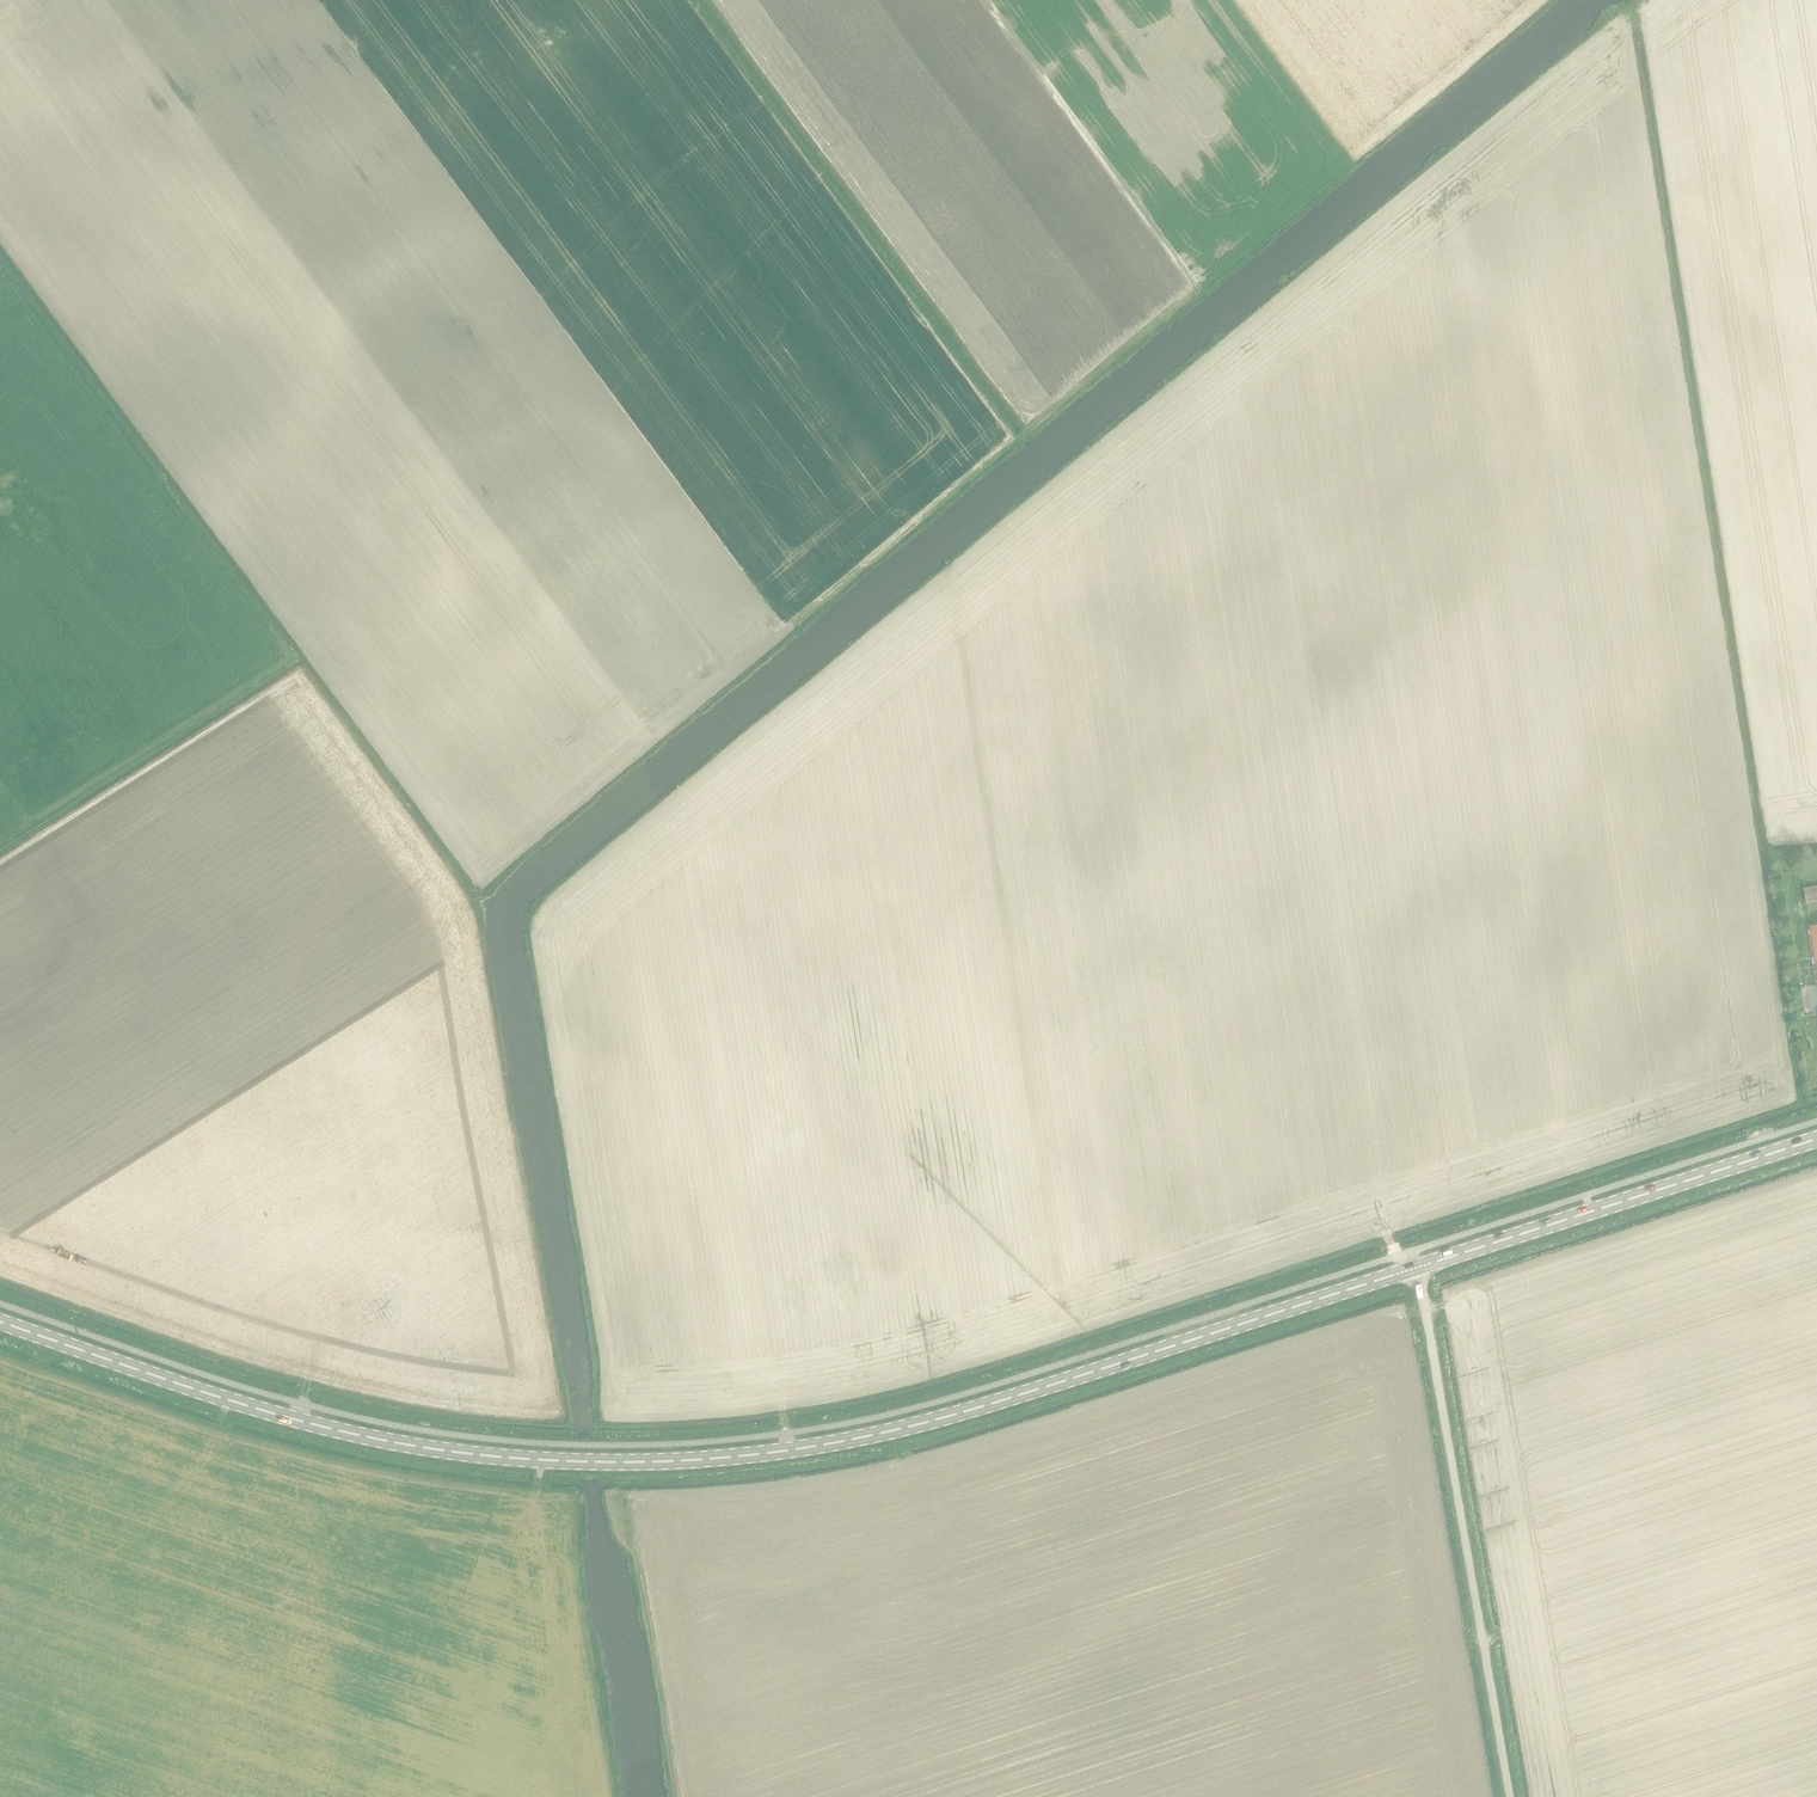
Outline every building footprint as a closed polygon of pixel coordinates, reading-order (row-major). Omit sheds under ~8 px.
[(1805,902),(1816,899),(1816,885),(1803,887),(1805,902)] [(1816,974),(1816,924),(1809,925),(1816,974)]
